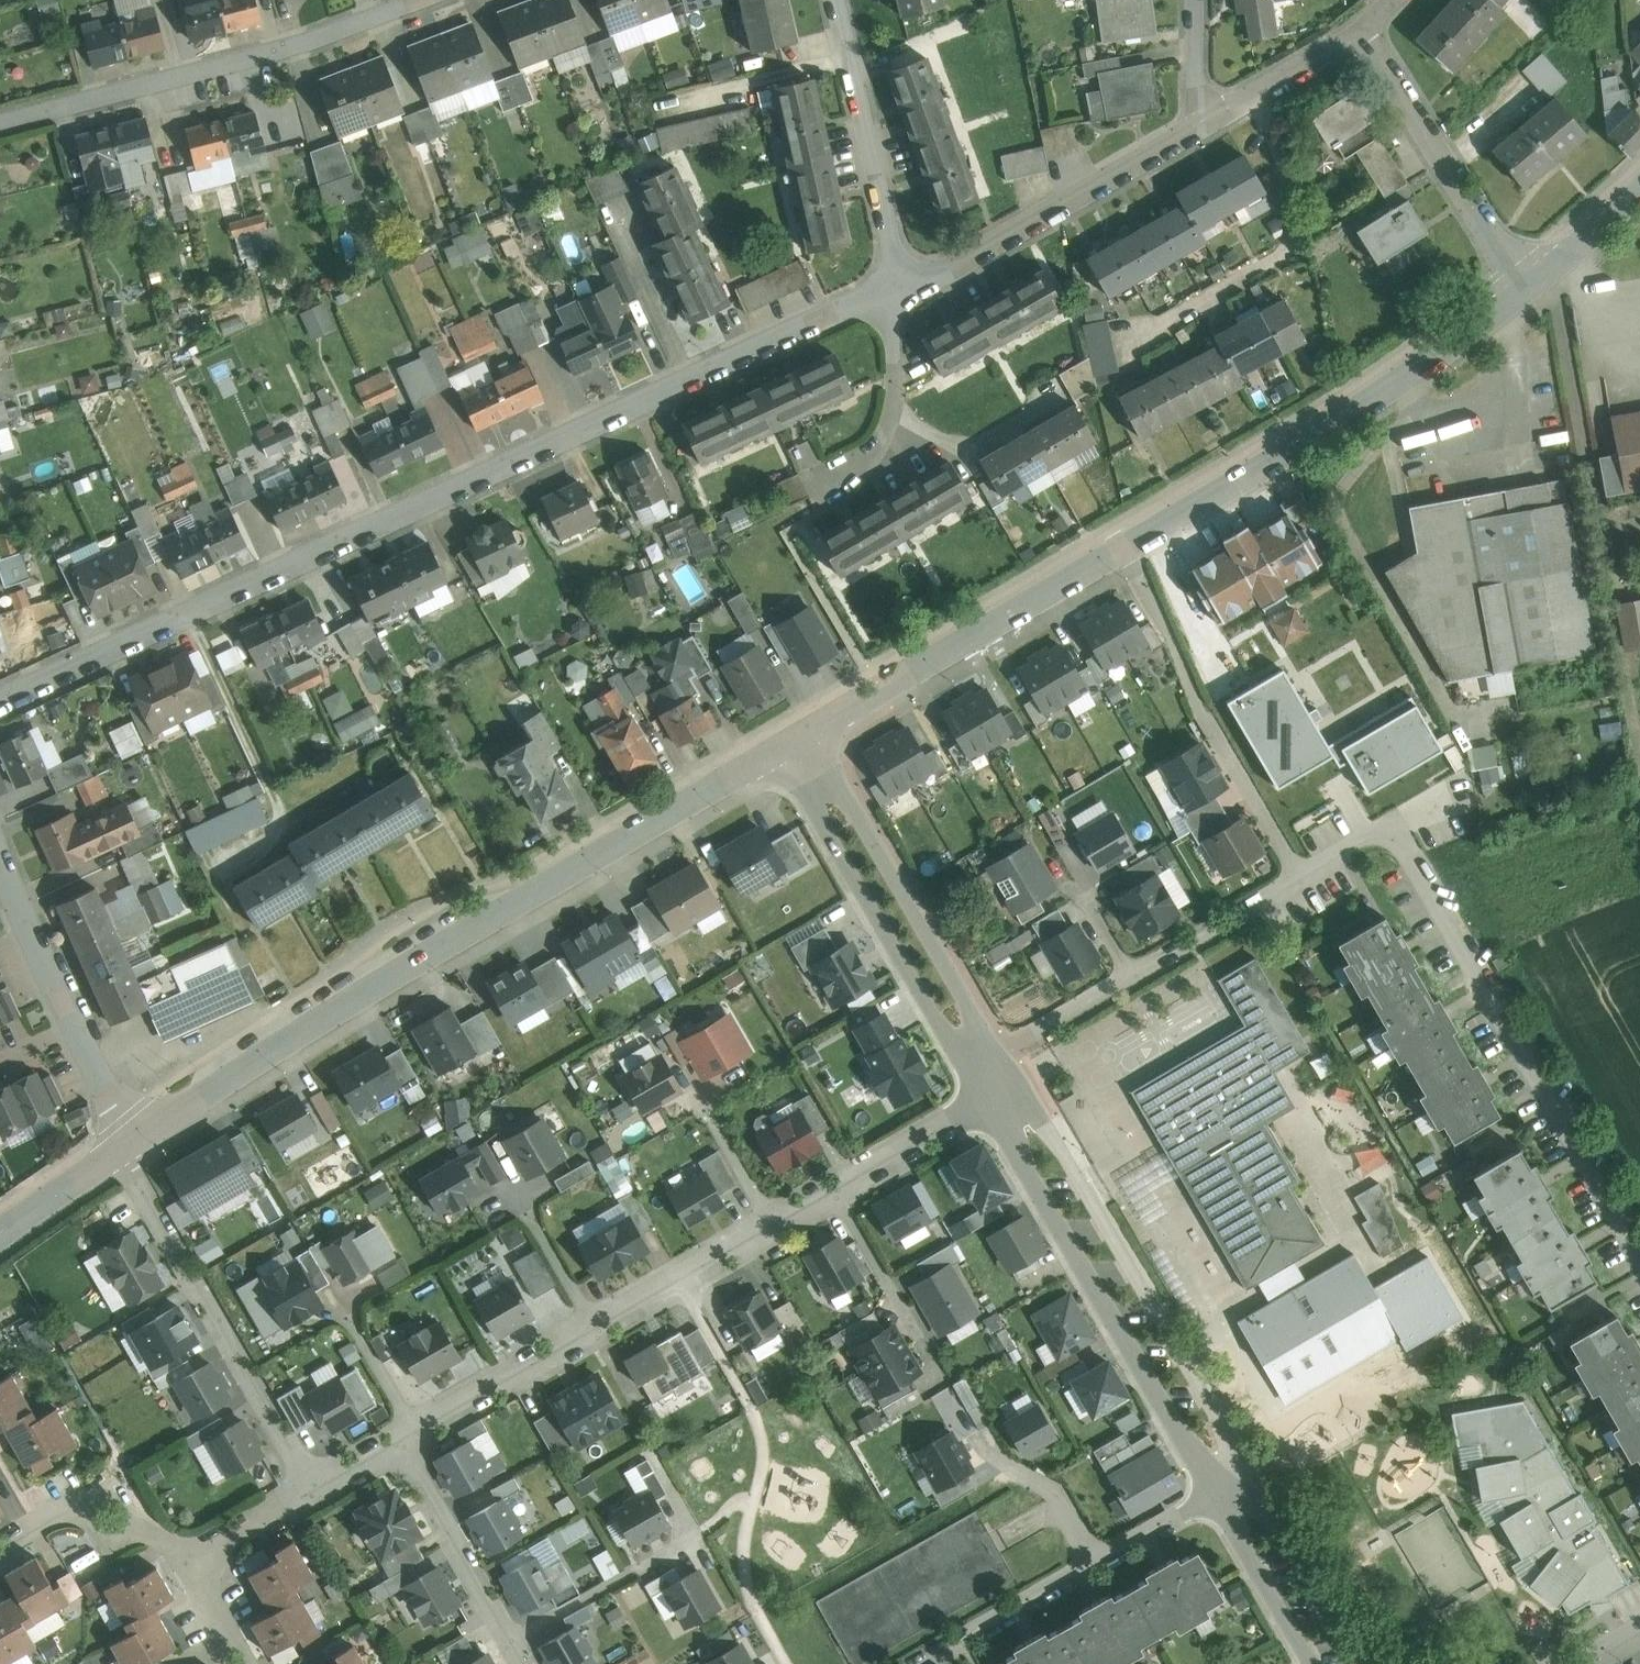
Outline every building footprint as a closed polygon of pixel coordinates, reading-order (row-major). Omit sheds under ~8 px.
[(151,0),(114,0),(119,22),(128,56),(163,47),(151,0)] [(198,1),(197,0),(181,0),(191,39),(226,30),(218,0),(203,0),(198,1)] [(226,30),(261,21),(256,0),(218,0),(226,30)] [(532,2),(551,51),(584,39),(569,0),(538,0),(532,2)] [(609,30),(639,18),(632,0),(597,0),(609,30)] [(639,18),(671,6),(669,0),(632,0),(639,18)] [(752,48),(752,51),(797,41),(796,38),(787,0),(741,0),(752,48)] [(901,15),(944,4),(943,0),(897,0),(901,15)] [(1103,40),(1156,33),(1151,0),(1097,0),(1103,40)] [(1239,12),(1247,10),(1252,37),(1277,32),(1272,0),(1237,0),(1239,12)] [(1418,39),(1451,69),(1504,11),(1498,5),(1493,0),(1453,0),(1418,39)] [(551,51),(532,2),(500,14),(518,64),(551,51)] [(119,22),(100,27),(99,20),(83,24),(93,65),(128,56),(119,22)] [(473,24),(442,36),(461,86),(492,74),(473,24)] [(614,35),(599,41),(610,69),(625,64),(614,35)] [(442,36),(409,49),(428,98),(461,86),(442,36)] [(599,41),(585,46),(596,75),(610,69),(599,41)] [(1568,80),(1542,52),(1522,69),(1548,98),(1568,80)] [(927,56),(888,70),(913,141),(952,128),(947,113),(948,112),(943,99),(942,99),(937,86),(938,85),(934,72),(933,72),(927,56)] [(1118,56),(1082,63),(1085,77),(1099,74),(1099,73),(1121,68),(1118,56)] [(384,58),(351,71),(370,120),(403,108),(384,58)] [(1121,68),(1099,73),(1099,74),(1108,118),(1159,108),(1151,63),(1121,68)] [(523,70),(508,76),(519,105),(534,99),(523,70)] [(351,71),(319,83),(338,132),(370,120),(351,71)] [(1622,73),(1601,74),(1603,105),(1624,103),(1622,73)] [(508,76),(492,82),(503,111),(519,105),(508,76)] [(307,111),(319,109),(312,77),(301,79),(307,111)] [(812,78),(771,88),(771,89),(775,88),(779,109),(776,109),(776,110),(778,110),(787,149),(785,149),(785,150),(789,149),(793,168),(831,160),(812,78)] [(1356,88),(1310,117),(1329,147),(1335,143),(1344,157),(1355,151),(1384,196),(1407,182),(1369,121),(1375,118),(1356,88)] [(1554,98),(1493,150),(1523,186),(1584,134),(1554,98)] [(432,105),(418,110),(429,139),(444,134),(432,105)] [(748,106),(656,127),(662,152),(754,131),(748,106)] [(1633,107),(1608,132),(1628,153),(1639,141),(1639,115),(1633,107)] [(256,110),(222,118),(231,152),(248,148),(250,155),(266,150),(256,110)] [(418,110),(403,116),(415,145),(429,139),(418,110)] [(145,116),(112,125),(121,159),(139,154),(141,161),(156,157),(145,116)] [(222,118),(186,128),(196,169),(212,165),(210,158),(231,152),(222,118)] [(1078,120),(1040,129),(1044,145),(1045,153),(1083,145),(1078,120)] [(112,125),(76,134),(88,182),(90,182),(91,187),(126,178),(121,159),(112,125)] [(957,143),(952,128),(913,141),(938,213),(977,200),(972,183),(973,183),(968,169),(967,170),(962,156),(963,156),(958,143),(957,143)] [(308,148),(327,207),(361,197),(342,137),(308,148)] [(1044,145),(1001,155),(1006,180),(1049,170),(1045,153),(1044,145)] [(1245,155),(1210,175),(1230,210),(1265,191),(1245,155)] [(831,160),(793,168),(797,188),(794,189),(794,190),(796,190),(805,228),(803,229),(803,230),(807,229),(811,249),(808,250),(808,251),(849,242),(831,160)] [(620,165),(586,181),(596,204),(630,188),(620,165)] [(692,207),(680,182),(684,180),(683,179),(682,180),(674,165),(637,182),(663,238),(664,239),(689,227),(690,228),(701,223),(694,207),(696,206),(695,206),(692,207)] [(189,167),(177,170),(182,191),(183,193),(194,190),(189,167)] [(1199,228),(1230,210),(1210,175),(1177,194),(1184,205),(1186,204),(1199,228)] [(88,182),(73,186),(81,215),(98,211),(91,187),(90,187),(88,182)] [(1407,182),(1384,196),(1392,208),(1407,199),(1415,194),(1407,182)] [(129,189),(112,193),(116,207),(132,203),(129,189)] [(1392,208),(1364,226),(1392,272),(1422,253),(1407,228),(1420,220),(1407,199),(1392,208)] [(1176,257),(1206,240),(1199,228),(1186,204),(1184,205),(1156,221),(1176,257)] [(276,221),(265,224),(262,211),(230,218),(239,257),(282,247),(276,221)] [(1141,276),(1176,257),(1156,221),(1121,240),(1141,276)] [(484,227),(444,238),(451,263),(491,252),(484,227)] [(690,228),(689,227),(664,239),(663,238),(653,243),(689,320),(728,302),(728,301),(724,302),(715,282),(718,281),(718,280),(716,281),(699,245),(701,244),(701,243),(697,245),(690,228)] [(1110,294),(1141,276),(1121,240),(1089,258),(1110,294)] [(637,293),(620,257),(602,265),(611,283),(619,301),(637,293)] [(800,259),(765,275),(776,298),(811,282),(800,259)] [(1043,270),(985,303),(1007,339),(1015,334),(1015,333),(1044,316),(1045,318),(1064,307),(1043,270)] [(765,275),(735,289),(746,312),(776,298),(765,275)] [(619,301),(611,283),(579,298),(607,359),(640,343),(619,301)] [(550,340),(536,310),(537,309),(532,297),(519,303),(538,345),(550,340)] [(313,337),(337,325),(324,298),(300,309),(313,337)] [(607,359),(579,298),(559,308),(569,330),(556,336),(574,374),(607,359)] [(1084,304),(1086,319),(1104,317),(1102,302),(1084,304)] [(1286,302),(1250,320),(1269,356),(1305,337),(1286,302)] [(538,345),(519,303),(500,311),(520,353),(538,345)] [(985,303),(922,338),(942,374),(958,365),(959,367),(984,352),(983,351),(997,343),(998,344),(1007,339),(985,303)] [(481,314),(466,321),(476,340),(490,334),(481,314)] [(1107,318),(1083,323),(1090,356),(1094,371),(1094,374),(1118,369),(1107,318)] [(1250,320),(1216,339),(1219,344),(1235,374),(1269,356),(1250,320)] [(490,334),(476,340),(481,353),(496,346),(490,334)] [(1208,400),(1240,382),(1235,374),(1219,344),(1187,361),(1208,400)] [(835,353),(759,389),(777,427),(795,419),(795,417),(831,400),(832,402),(853,392),(835,353)] [(422,356),(400,366),(416,400),(438,390),(427,366),(422,356)] [(1090,356),(1060,374),(1067,386),(1094,371),(1090,356)] [(525,359),(510,366),(513,372),(494,381),(509,412),(543,397),(525,359)] [(1172,418),(1208,400),(1187,361),(1152,379),(1172,418)] [(1094,371),(1067,386),(1074,399),(1097,386),(1094,374),(1094,371)] [(390,379),(375,386),(381,399),(396,392),(390,379)] [(1139,436),(1172,418),(1152,379),(1118,397),(1139,436)] [(494,381),(476,389),(474,383),(459,390),(476,428),(509,412),(494,381)] [(375,386),(359,394),(365,406),(381,399),(375,386)] [(759,389),(682,424),(700,463),(721,453),(721,451),(757,434),(758,436),(777,427),(759,389)] [(350,425),(338,398),(323,405),(335,432),(350,425)] [(424,405),(408,413),(411,419),(394,427),(409,459),(442,444),(424,405)] [(1094,439),(1073,405),(1049,419),(1069,453),(1094,439)] [(1639,488),(1639,412),(1611,417),(1625,491),(1639,488)] [(1069,453),(1049,419),(1026,433),(1046,467),(1047,467),(1055,481),(1077,468),(1069,454),(1069,453)] [(290,425),(275,432),(281,445),(296,438),(290,425)] [(394,427),(376,435),(373,429),(359,436),(377,474),(409,459),(394,427)] [(275,432),(259,440),(265,452),(281,445),(275,432)] [(1026,433),(1003,446),(1024,481),(1046,467),(1026,433)] [(1024,481),(1003,446),(980,460),(1000,494),(1024,481)] [(647,451),(616,465),(636,508),(638,507),(645,523),(667,513),(660,497),(667,494),(647,451)] [(327,458),(312,465),(315,472),(298,480),(313,512),(345,497),(327,458)] [(949,461),(884,499),(906,536),(923,525),(923,524),(951,507),(952,509),(970,498),(949,461)] [(235,476),(228,462),(217,467),(224,484),(236,479),(235,476)] [(247,471),(235,476),(236,479),(245,500),(257,494),(247,471)] [(190,472),(176,479),(181,491),(196,484),(190,472)] [(797,473),(774,484),(785,507),(807,496),(797,473)] [(1462,496),(1494,672),(1595,653),(1564,477),(1462,496)] [(176,479),(160,486),(166,498),(181,491),(176,479)] [(236,479),(224,484),(234,505),(245,500),(236,479)] [(313,512),(298,480),(278,489),(275,483),(261,490),(279,528),(313,512)] [(580,482),(542,500),(560,537),(598,520),(580,482)] [(1317,518),(1301,491),(1280,504),(1285,513),(1291,510),(1301,527),(1303,526),(1317,518)] [(1385,570),(1449,680),(1494,672),(1462,496),(1409,506),(1417,550),(1385,570)] [(884,499),(818,538),(839,575),(859,563),(858,562),(886,546),(886,547),(906,536),(884,499)] [(160,531),(148,503),(132,510),(139,525),(145,538),(160,531)] [(228,505),(213,512),(216,518),(198,526),(213,559),(246,543),(228,505)] [(699,510),(679,519),(693,550),(713,541),(699,510)] [(1285,513),(1251,533),(1245,524),(1222,538),(1227,547),(1187,570),(1188,572),(1197,587),(1195,588),(1206,606),(1208,605),(1217,621),(1217,622),(1258,599),(1262,606),(1285,593),(1281,585),(1321,562),(1320,561),(1311,545),(1313,544),(1303,526),(1301,527),(1291,510),(1285,513)] [(505,520),(488,528),(487,526),(482,525),(476,528),(474,532),(475,534),(467,538),(471,545),(486,579),(488,578),(505,570),(507,566),(523,558),(518,549),(523,546),(525,540),(521,531),(515,529),(510,531),(505,520)] [(145,538),(139,525),(125,531),(130,541),(131,540),(143,567),(155,561),(145,538)] [(198,526),(179,535),(176,529),(162,536),(180,574),(213,559),(198,526)] [(0,531),(0,546),(2,553),(17,548),(10,528),(0,531)] [(143,567),(131,540),(130,541),(103,554),(114,576),(125,601),(126,601),(153,588),(143,567)] [(428,543),(391,560),(411,603),(433,593),(430,587),(445,580),(428,543)] [(471,545),(457,552),(477,587),(489,581),(488,578),(486,579),(471,545)] [(1,558),(0,558),(0,573),(5,587),(30,578),(21,551),(1,558)] [(77,566),(75,567),(88,593),(98,615),(125,601),(114,576),(103,554),(77,566)] [(77,566),(72,556),(59,563),(76,599),(88,593),(75,567),(77,566)] [(391,560),(350,579),(370,622),(411,603),(391,560)] [(641,592),(658,588),(652,566),(636,570),(641,592)] [(24,588),(11,592),(16,609),(30,604),(24,588)] [(762,625),(742,591),(727,600),(747,634),(762,625)] [(1618,600),(1627,648),(1639,646),(1639,596),(1618,600)] [(45,599),(30,604),(35,620),(50,615),(45,599)] [(308,599),(274,615),(289,646),(307,638),(310,644),(325,637),(308,599)] [(1123,601),(1102,613),(1126,654),(1130,651),(1134,652),(1139,649),(1140,645),(1147,641),(1139,628),(1123,601)] [(781,622),(808,667),(842,647),(814,602),(781,622)] [(30,604),(16,609),(23,628),(37,624),(35,620),(30,604)] [(1126,654),(1102,613),(1080,625),(1096,652),(1105,666),(1111,662),(1115,663),(1120,660),(1121,656),(1126,654)] [(274,615),(240,630),(258,669),(273,661),(270,655),(289,646),(274,615)] [(350,620),(335,628),(351,656),(365,647),(350,620)] [(1163,643),(1150,621),(1139,628),(1147,641),(1152,650),(1163,643)] [(712,669),(692,635),(680,641),(694,665),(692,666),(697,674),(696,674),(697,677),(712,669)] [(680,641),(679,640),(670,645),(669,643),(662,647),(663,649),(654,654),(659,663),(657,664),(662,672),(664,671),(669,679),(671,678),(673,683),(676,681),(686,698),(692,695),(693,696),(700,692),(691,677),(696,674),(697,674),(692,666),(694,665),(680,641)] [(217,653),(226,672),(245,663),(236,644),(217,653)] [(756,645),(724,664),(747,704),(780,685),(756,645)] [(1077,672),(1061,645),(1040,657),(1064,698),(1068,695),(1072,696),(1078,693),(1079,689),(1085,685),(1077,672)] [(1105,666),(1096,652),(1085,659),(1088,665),(1098,682),(1110,675),(1105,666)] [(197,676),(187,654),(159,667),(181,715),(208,703),(209,702),(197,676)] [(1064,698),(1040,657),(1019,669),(1035,697),(1043,710),(1049,706),(1053,708),(1059,704),(1059,700),(1064,698)] [(1098,682),(1088,665),(1077,672),(1085,685),(1090,694),(1102,688),(1098,682)] [(317,666),(302,673),(308,686),(323,679),(317,666)] [(1282,666),(1224,696),(1270,785),(1328,755),(1282,666)] [(181,715),(159,667),(131,681),(141,702),(153,728),(155,728),(181,715)] [(225,706),(209,670),(197,676),(209,702),(208,703),(212,712),(225,706)] [(630,687),(620,671),(608,678),(614,689),(624,705),(636,698),(630,687)] [(302,673),(286,681),(292,694),(308,686),(302,673)] [(651,675),(630,687),(636,698),(642,708),(657,699),(654,694),(660,691),(651,675)] [(692,695),(686,698),(676,681),(673,683),(660,691),(654,694),(657,699),(664,711),(660,713),(678,745),(716,722),(708,708),(702,712),(693,696),(692,695)] [(334,717),(354,708),(344,687),(324,697),(334,717)] [(614,689),(590,704),(610,739),(635,725),(624,705),(614,689)] [(1002,716),(986,689),(965,701),(989,742),(993,739),(997,740),(1003,737),(1004,733),(1010,730),(1002,716)] [(1331,737),(1359,791),(1438,749),(1410,695),(1331,737)] [(1043,710),(1035,697),(1023,703),(1037,726),(1048,719),(1043,710)] [(989,742),(965,701),(944,714),(960,741),(968,755),(974,751),(978,752),(983,748),(984,745),(989,742)] [(153,728),(141,702),(129,708),(146,743),(159,737),(155,728),(153,728)] [(334,716),(341,737),(381,725),(374,704),(334,716)] [(1026,732),(1013,709),(1002,716),(1010,730),(1015,739),(1026,732)] [(541,711),(523,722),(527,728),(545,717),(541,711)] [(561,745),(545,717),(527,728),(532,737),(533,738),(534,737),(545,755),(561,745)] [(130,721),(109,731),(121,755),(141,746),(130,721)] [(656,757),(636,724),(635,725),(610,739),(606,742),(626,775),(656,757)] [(924,754),(908,727),(886,740),(911,781),(915,778),(919,779),(924,776),(925,772),(932,768),(924,754)] [(28,729),(0,742),(0,750),(17,786),(48,772),(46,768),(28,729)] [(532,737),(498,757),(499,757),(498,758),(495,764),(499,772),(507,773),(507,772),(519,792),(524,788),(523,787),(554,769),(545,755),(534,737),(533,738),(532,737)] [(911,781),(886,740),(865,752),(881,779),(889,793),(896,789),(899,790),(905,787),(906,783),(911,781)] [(960,741),(948,747),(962,770),(973,764),(968,755),(960,741)] [(1497,741),(1470,745),(1476,782),(1503,778),(1497,741)] [(1225,785),(1200,742),(1162,764),(1170,779),(1167,790),(1174,803),(1187,807),(1214,791),(1225,785)] [(949,770),(935,748),(924,754),(932,768),(937,777),(949,770)] [(82,752),(46,768),(48,772),(57,792),(77,783),(93,776),(82,752)] [(554,769),(523,787),(524,788),(542,818),(557,808),(560,814),(575,805),(572,800),(573,799),(555,768),(554,769)] [(410,771),(352,805),(377,846),(435,812),(410,771)] [(93,776),(77,783),(87,804),(108,795),(98,774),(93,776)] [(889,793),(881,779),(870,786),(883,809),(895,802),(889,793)] [(1214,791),(1187,807),(1182,816),(1190,829),(1224,809),(1214,791)] [(257,796),(244,802),(255,826),(268,820),(257,796)] [(244,802),(233,807),(244,831),(255,826),(244,802)] [(125,804),(74,827),(87,856),(121,841),(138,833),(136,829),(125,804)] [(315,884),(377,846),(352,805),(290,842),(294,850),(315,884)] [(244,831),(233,807),(221,813),(232,836),(244,831)] [(1224,809),(1190,829),(1199,844),(1205,841),(1204,839),(1232,823),(1224,809)] [(67,813),(36,828),(56,870),(87,856),(74,827),(67,813)] [(221,813),(209,818),(220,842),(232,836),(221,813)] [(1133,848),(1112,813),(1077,834),(1097,869),(1133,848)] [(1232,823),(1204,839),(1205,841),(1224,874),(1263,851),(1242,817),(1232,823)] [(209,818),(198,824),(209,847),(220,842),(209,818)] [(138,833),(121,841),(127,856),(144,849),(163,839),(154,821),(136,829),(138,833)] [(198,824),(185,830),(196,853),(209,847),(198,824)] [(1077,859),(1058,826),(1048,832),(1067,865),(1077,859)] [(760,827),(731,844),(731,843),(718,851),(743,892),(773,875),(784,868),(760,827)] [(1028,843),(988,866),(1015,912),(1038,898),(1055,888),(1028,843)] [(127,856),(121,859),(137,893),(160,883),(144,849),(127,856)] [(319,891),(315,884),(294,850),(234,885),(258,926),(319,891)] [(1152,853),(1120,871),(1130,889),(1154,874),(1155,874),(1162,870),(1152,853)] [(653,890),(677,930),(721,905),(697,864),(653,890)] [(1130,889),(1116,896),(1123,908),(1121,909),(1130,924),(1132,923),(1140,936),(1177,914),(1155,874),(1154,874),(1130,889)] [(96,886),(57,902),(75,943),(101,932),(99,927),(111,922),(96,886)] [(1038,898),(1015,912),(1022,923),(1044,910),(1038,898)] [(1058,907),(1032,923),(1043,942),(1069,926),(1058,907)] [(111,922),(99,927),(101,932),(113,926),(119,940),(143,929),(135,911),(111,922)] [(615,913),(596,924),(595,922),(582,930),(583,932),(564,943),(591,991),(611,979),(611,974),(611,973),(640,956),(615,913)] [(1359,997),(1367,992),(1377,1010),(1422,984),(1412,966),(1418,963),(1400,930),(1393,934),(1384,917),(1338,943),(1348,961),(1341,965),(1359,997)] [(1069,926),(1043,942),(1065,980),(1097,961),(1075,923),(1069,926)] [(101,932),(75,943),(93,983),(131,967),(119,940),(113,926),(101,932)] [(825,926),(791,946),(804,970),(813,965),(812,964),(838,949),(825,926)] [(225,941),(171,965),(182,991),(168,997),(183,1032),(254,1001),(225,941)] [(838,949),(812,964),(813,965),(835,1003),(872,982),(849,943),(838,949)] [(555,956),(527,971),(546,1001),(547,1005),(575,990),(555,956)] [(1131,1091),(1168,1154),(1178,1172),(1246,1288),(1258,1281),(1294,1260),(1324,1243),(1291,1186),(1300,1180),(1266,1122),(1295,1106),(1274,1071),(1310,1050),(1255,956),(1218,978),(1245,1024),(1131,1091)] [(523,964),(490,982),(512,1021),(546,1001),(527,971),(523,964)] [(131,967),(93,983),(110,1022),(148,1005),(131,967)] [(0,981),(0,995),(10,991),(4,979),(0,981)] [(1397,1061),(1404,1057),(1413,1074),(1459,1048),(1451,1032),(1455,1029),(1438,998),(1432,1001),(1422,984),(1377,1010),(1387,1027),(1379,1031),(1397,1061)] [(10,991),(0,995),(0,1000),(10,1020),(21,1014),(10,991)] [(0,1000),(0,1025),(10,1020),(0,1000)] [(450,1006),(412,1028),(438,1073),(475,1052),(476,1051),(460,1023),(450,1006)] [(482,1010),(460,1023),(476,1051),(475,1052),(477,1056),(501,1042),(482,1010)] [(882,1013),(856,1028),(870,1052),(895,1037),(882,1013)] [(711,1022),(698,1030),(701,1034),(684,1044),(693,1059),(703,1076),(749,1049),(730,1017),(714,1027),(711,1022)] [(684,1044),(676,1029),(665,1035),(682,1065),(693,1059),(684,1044)] [(870,1052),(868,1053),(876,1068),(869,1072),(881,1092),(888,1088),(896,1103),(926,1086),(917,1071),(924,1067),(913,1047),(906,1051),(898,1036),(895,1037),(870,1052)] [(378,1047),(335,1072),(357,1108),(399,1084),(378,1047)] [(1435,1127),(1443,1123),(1453,1140),(1499,1114),(1489,1097),(1494,1094),(1476,1062),(1470,1065),(1459,1048),(1413,1074),(1424,1092),(1418,1096),(1435,1127)] [(660,1055),(624,1076),(626,1079),(624,1085),(628,1091),(634,1093),(643,1110),(680,1089),(660,1055)] [(51,1073),(38,1079),(34,1071),(10,1083),(29,1123),(54,1111),(52,1107),(64,1101),(51,1073)] [(0,1088),(0,1132),(3,1131),(5,1135),(29,1123),(10,1083),(0,1088)] [(809,1093),(793,1102),(798,1111),(799,1111),(813,1136),(829,1127),(809,1093)] [(296,1095),(261,1115),(279,1147),(315,1127),(296,1095)] [(798,1111),(775,1125),(769,1115),(763,1114),(756,1118),(754,1124),(759,1134),(779,1169),(791,1161),(792,1163),(807,1154),(806,1153),(819,1145),(813,1136),(799,1111),(798,1111)] [(542,1118),(506,1139),(528,1177),(563,1156),(542,1118)] [(226,1135),(169,1168),(195,1213),(252,1181),(226,1135)] [(506,1174),(486,1140),(471,1148),(479,1162),(490,1183),(506,1174)] [(1354,1151),(1362,1171),(1386,1161),(1378,1141),(1354,1151)] [(981,1143),(953,1160),(962,1175),(957,1177),(968,1195),(972,1193),(981,1208),(1009,1191),(981,1143)] [(1494,1227),(1501,1223),(1511,1241),(1557,1215),(1547,1197),(1552,1194),(1535,1163),(1529,1166),(1518,1148),(1473,1174),(1483,1192),(1476,1196),(1494,1227)] [(459,1155),(419,1178),(438,1212),(451,1205),(453,1209),(467,1200),(465,1196),(479,1189),(467,1169),(479,1162),(471,1150),(460,1156),(459,1155)] [(717,1150),(699,1161),(705,1172),(718,1194),(736,1184),(717,1150)] [(588,1159),(554,1179),(561,1190),(595,1171),(588,1159)] [(705,1172),(670,1193),(688,1224),(723,1203),(718,1194),(705,1172)] [(1378,1182),(1353,1196),(1367,1218),(1361,1222),(1382,1256),(1403,1244),(1378,1182)] [(909,1186),(875,1205),(894,1238),(928,1218),(909,1186)] [(653,1223),(633,1189),(618,1198),(629,1217),(638,1232),(653,1223)] [(1532,1293),(1539,1289),(1550,1307),(1596,1280),(1585,1263),(1591,1260),(1572,1228),(1567,1231),(1557,1215),(1511,1241),(1521,1258),(1514,1262),(1532,1293)] [(1023,1216),(990,1234),(1011,1268),(1043,1250),(1023,1216)] [(629,1217),(581,1245),(599,1275),(647,1247),(638,1232),(629,1217)] [(132,1231),(100,1249),(111,1269),(109,1270),(117,1284),(119,1282),(130,1301),(162,1283),(152,1267),(155,1266),(143,1246),(141,1247),(132,1231)] [(354,1234),(326,1250),(333,1263),(345,1282),(372,1266),(365,1254),(366,1252),(363,1246),(360,1245),(354,1234)] [(843,1246),(838,1237),(806,1255),(829,1295),(861,1277),(843,1246)] [(326,1250),(320,1240),(309,1246),(309,1248),(322,1269),(333,1263),(326,1250)] [(872,1270),(855,1240),(843,1246),(861,1277),(872,1270)] [(322,1269),(309,1248),(293,1257),(297,1263),(298,1262),(314,1291),(329,1282),(322,1269)] [(1305,1279),(1294,1260),(1258,1281),(1270,1301),(1238,1320),(1287,1403),(1402,1336),(1353,1251),(1305,1279)] [(379,1270),(385,1283),(408,1274),(403,1261),(379,1270)] [(297,1263),(285,1270),(280,1268),(268,1275),(267,1280),(264,1282),(278,1307),(275,1309),(284,1324),(294,1318),(295,1320),(307,1313),(306,1311),(321,1302),(314,1291),(298,1262),(297,1263)] [(950,1264),(912,1286),(930,1316),(939,1333),(977,1311),(950,1264)] [(514,1280),(476,1302),(495,1335),(533,1313),(514,1280)] [(770,1311),(759,1292),(726,1311),(747,1348),(781,1328),(770,1311)] [(134,1323),(158,1364),(205,1336),(181,1295),(134,1323)] [(1093,1337),(1069,1296),(1035,1316),(1058,1357),(1093,1337)] [(789,1300),(770,1311),(781,1328),(784,1334),(803,1323),(789,1300)] [(873,1311),(839,1330),(845,1342),(880,1322),(873,1311)] [(1598,1389),(1608,1407),(1639,1389),(1639,1345),(1631,1329),(1626,1332),(1615,1314),(1569,1341),(1579,1358),(1572,1362),(1591,1393),(1598,1389)] [(425,1327),(411,1335),(412,1338),(399,1345),(418,1379),(460,1356),(440,1322),(427,1329),(425,1327)] [(893,1324),(850,1349),(863,1372),(906,1347),(893,1324)] [(682,1328),(629,1358),(655,1403),(708,1372),(704,1367),(687,1337),(682,1328)] [(687,1337),(704,1367),(718,1359),(700,1329),(687,1337)] [(394,1355),(381,1332),(369,1338),(383,1361),(394,1355)] [(906,1347),(863,1372),(876,1395),(910,1376),(920,1370),(906,1347)] [(1107,1360),(1073,1380),(1093,1414),(1127,1395),(1107,1360)] [(228,1397),(210,1363),(177,1382),(196,1415),(228,1397)] [(11,1374),(0,1380),(0,1429),(3,1427),(25,1465),(55,1448),(59,1454),(77,1444),(56,1407),(37,1418),(11,1374)] [(623,1418),(598,1375),(552,1402),(555,1408),(575,1442),(577,1444),(623,1418)] [(910,1376),(876,1395),(882,1407),(917,1387),(910,1376)] [(340,1377),(306,1396),(327,1432),(360,1413),(340,1377)] [(1636,1455),(1639,1463),(1639,1389),(1608,1407),(1618,1424),(1610,1428),(1629,1459),(1636,1455)] [(1567,1613),(1589,1603),(1612,1600),(1608,1595),(1629,1582),(1593,1521),(1598,1518),(1580,1489),(1577,1491),(1521,1398),(1452,1411),(1458,1446),(1479,1442),(1482,1463),(1476,1464),(1482,1497),(1496,1494),(1507,1514),(1500,1518),(1522,1559),(1531,1553),(1540,1567),(1528,1581),(1555,1603),(1560,1597),(1567,1613)] [(1037,1403),(1005,1422),(1022,1454),(1055,1435),(1037,1403)] [(555,1408),(534,1421),(553,1455),(575,1442),(555,1408)] [(229,1472),(263,1454),(242,1419),(209,1438),(229,1472)] [(317,1458),(341,1443),(333,1431),(324,1436),(314,1420),(299,1429),(317,1458)] [(950,1431),(916,1450),(938,1489),(972,1469),(965,1458),(968,1456),(960,1441),(957,1442),(950,1431)] [(471,1451),(466,1442),(435,1459),(455,1495),(486,1477),(481,1468),(483,1463),(477,1452),(471,1451)] [(1111,1474),(1132,1510),(1183,1480),(1162,1444),(1111,1474)] [(513,1476),(491,1489),(497,1501),(500,1499),(520,1488),(513,1476)] [(394,1491),(357,1511),(365,1525),(361,1527),(366,1535),(364,1536),(365,1537),(367,1536),(371,1544),(379,1540),(386,1553),(413,1538),(419,1535),(394,1491)] [(666,1523),(649,1492),(613,1512),(631,1543),(666,1523)] [(1496,1494),(1482,1497),(1476,1498),(1490,1523),(1500,1518),(1507,1514),(1496,1494)] [(497,1501),(469,1517),(489,1552),(520,1534),(515,1525),(516,1520),(510,1510),(505,1508),(500,1499),(497,1501)] [(816,1601),(852,1663),(860,1663),(1014,1576),(976,1510),(816,1601)] [(413,1538),(386,1553),(378,1557),(390,1576),(424,1557),(413,1538)] [(314,1577),(293,1540),(275,1551),(278,1557),(248,1574),(270,1612),(251,1623),(269,1654),(299,1636),(303,1643),(321,1632),(295,1588),(314,1577)] [(1208,1613),(1205,1607),(1221,1598),(1195,1550),(1178,1560),(1175,1555),(1144,1573),(1146,1578),(1130,1587),(1157,1634),(1172,1625),(1175,1631),(1208,1613)] [(1525,1585),(1528,1581),(1540,1567),(1531,1553),(1522,1559),(1513,1564),(1525,1585)] [(0,1602),(0,1663),(4,1663),(36,1645),(25,1626),(70,1601),(59,1582),(53,1586),(36,1556),(5,1574),(16,1593),(0,1602)] [(533,1558),(502,1575),(522,1610),(553,1593),(548,1584),(549,1578),(544,1568),(539,1567),(533,1558)] [(126,1584),(123,1578),(104,1588),(130,1632),(111,1643),(122,1663),(147,1663),(176,1646),(155,1608),(174,1597),(156,1566),(126,1584)] [(676,1566),(645,1584),(652,1595),(664,1588),(682,1578),(676,1566)] [(437,1567),(404,1586),(425,1622),(458,1604),(437,1567)] [(682,1578),(664,1588),(685,1626),(719,1607),(697,1569),(682,1578)] [(1138,1645),(1157,1634),(1130,1587),(1112,1597),(1109,1593),(1078,1611),(1081,1615),(1064,1625),(1086,1663),(1104,1663),(1107,1663),(1108,1663),(1118,1663),(1142,1650),(1138,1645)] [(611,1628),(627,1621),(618,1603),(602,1610),(611,1628)] [(1064,1625),(1046,1635),(1043,1630),(1012,1648),(1015,1653),(997,1663),(998,1663),(1086,1663),(1064,1625)] [(543,1645),(553,1663),(591,1663),(593,1663),(573,1628),(543,1645)] [(465,1635),(445,1646),(451,1658),(472,1646),(465,1635)] [(333,1663),(365,1663),(353,1644),(335,1654),(338,1661),(333,1663)] [(706,1663),(707,1663),(751,1663),(740,1644),(706,1663)] [(445,1646),(437,1651),(444,1663),(467,1663),(478,1658),(472,1646),(451,1658),(445,1646)] [(298,1660),(300,1663),(318,1663),(327,1658),(321,1647),(298,1660)] [(467,1663),(492,1663),(486,1653),(478,1658),(467,1663)]
